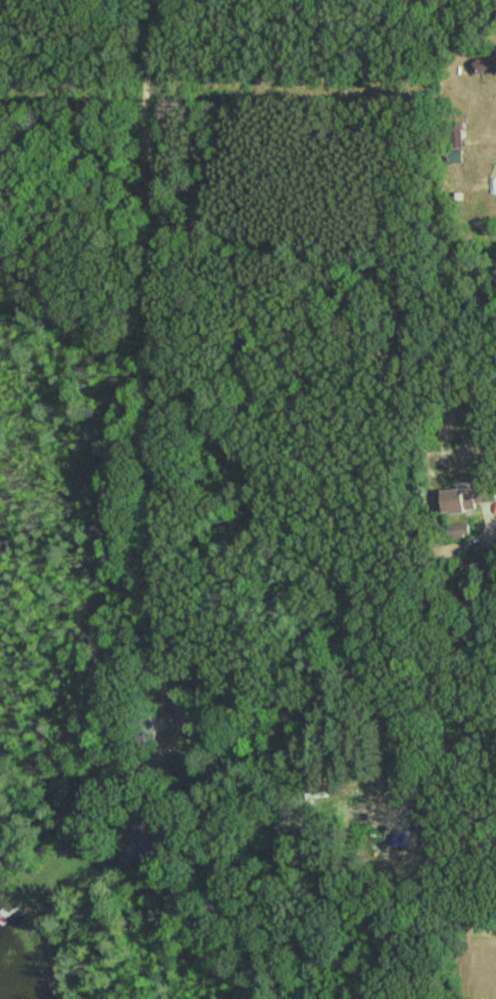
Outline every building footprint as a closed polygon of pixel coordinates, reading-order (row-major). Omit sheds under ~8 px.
[(495,505),(495,486),(450,490),(453,514),(480,512),(479,506),(495,505)] [(470,536),(470,528),(456,528),(456,536),(470,536)] [(137,865),(147,858),(153,867),(169,856),(143,820),(127,832),(138,848),(130,855),(137,865)]
